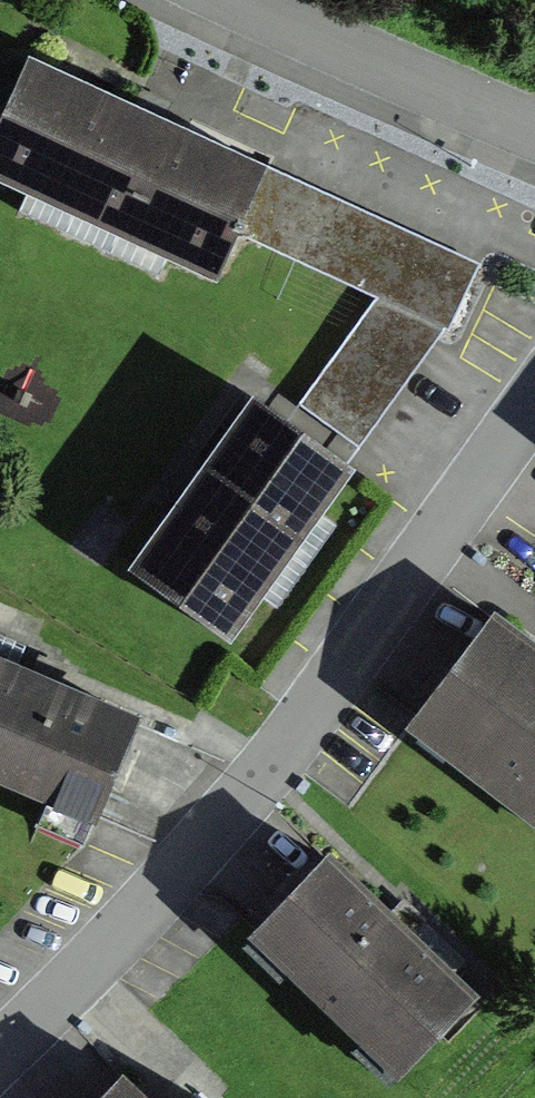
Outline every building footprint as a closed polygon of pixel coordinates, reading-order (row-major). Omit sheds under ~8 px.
[(259,182),(20,73),(0,116),(0,206),(205,300),(259,182)] [(221,639),(354,463),(267,398),(134,574),(221,639)] [(496,624),(415,735),(534,822),(534,652),(496,624)] [(130,721),(0,669),(0,796),(86,831),(130,721)] [(374,1090),(464,999),(332,867),(241,958),(374,1090)] [(117,1087),(107,1097),(128,1097),(117,1087)]
